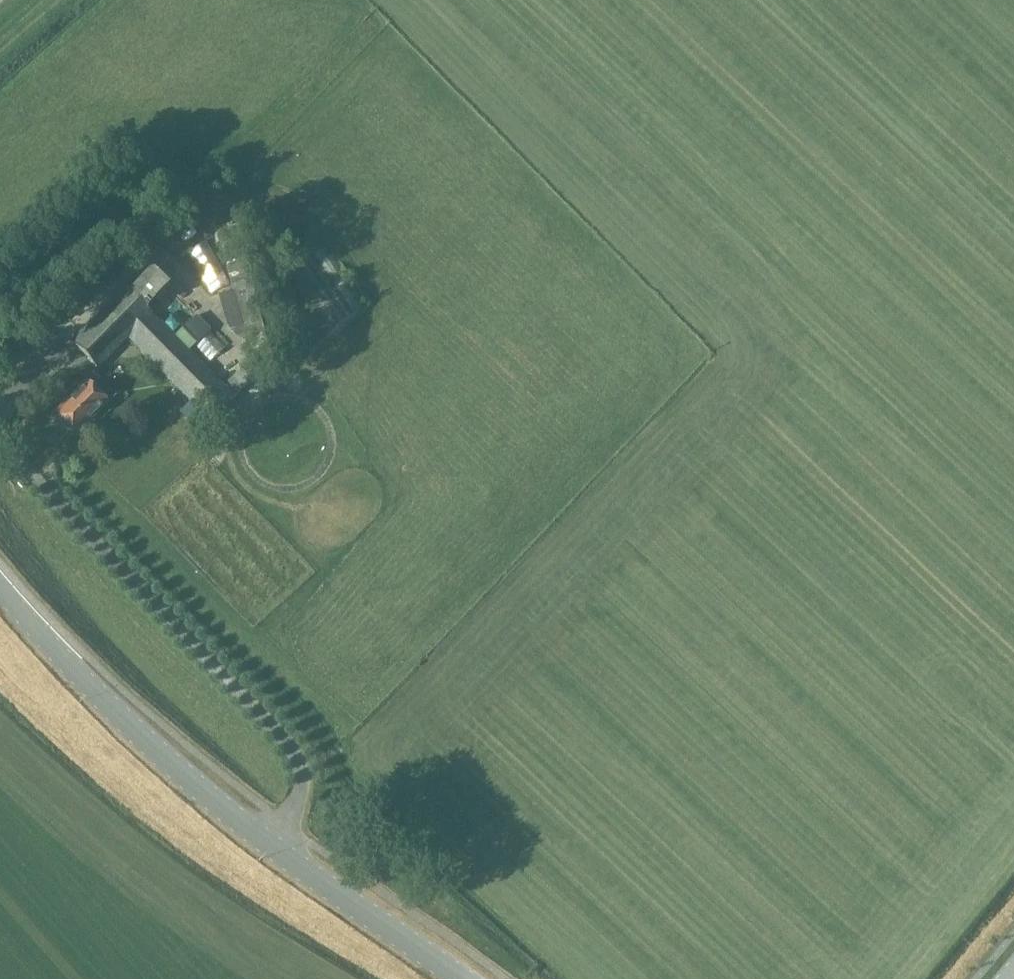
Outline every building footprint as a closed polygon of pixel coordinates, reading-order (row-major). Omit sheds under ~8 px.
[(269,346),(238,223),(217,228),(232,290),(218,294),(228,333),(239,330),(241,339),(249,338),(252,350),(269,346)] [(288,253),(296,273),(315,266),(308,246),(288,253)] [(196,315),(175,336),(146,307),(168,286),(151,269),(130,291),(124,285),(69,341),(96,368),(127,337),(211,420),(235,395),(256,375),(243,364),(223,384),(189,350),(209,329),(196,315)] [(92,373),(55,410),(61,415),(58,418),(66,426),(69,423),(77,432),(114,395),(92,373)]
